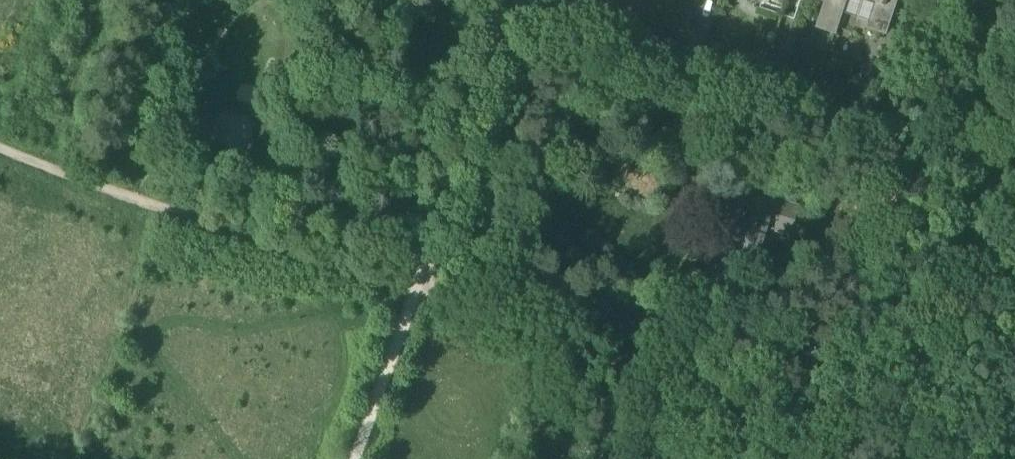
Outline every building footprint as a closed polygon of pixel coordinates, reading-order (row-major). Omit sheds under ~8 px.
[(817,28),(834,34),(842,13),(846,0),(826,0),(817,28)] [(842,13),(870,23),(876,6),(859,0),(846,0),(842,13)] [(876,6),(870,23),(868,30),(885,35),(897,0),(859,0),(876,6)] [(776,203),(744,193),(739,209),(747,211),(738,238),(733,255),(756,263),(776,203)] [(801,206),(789,202),(782,225),(793,229),(801,206)] [(738,238),(715,231),(710,248),(733,255),(738,238)]
